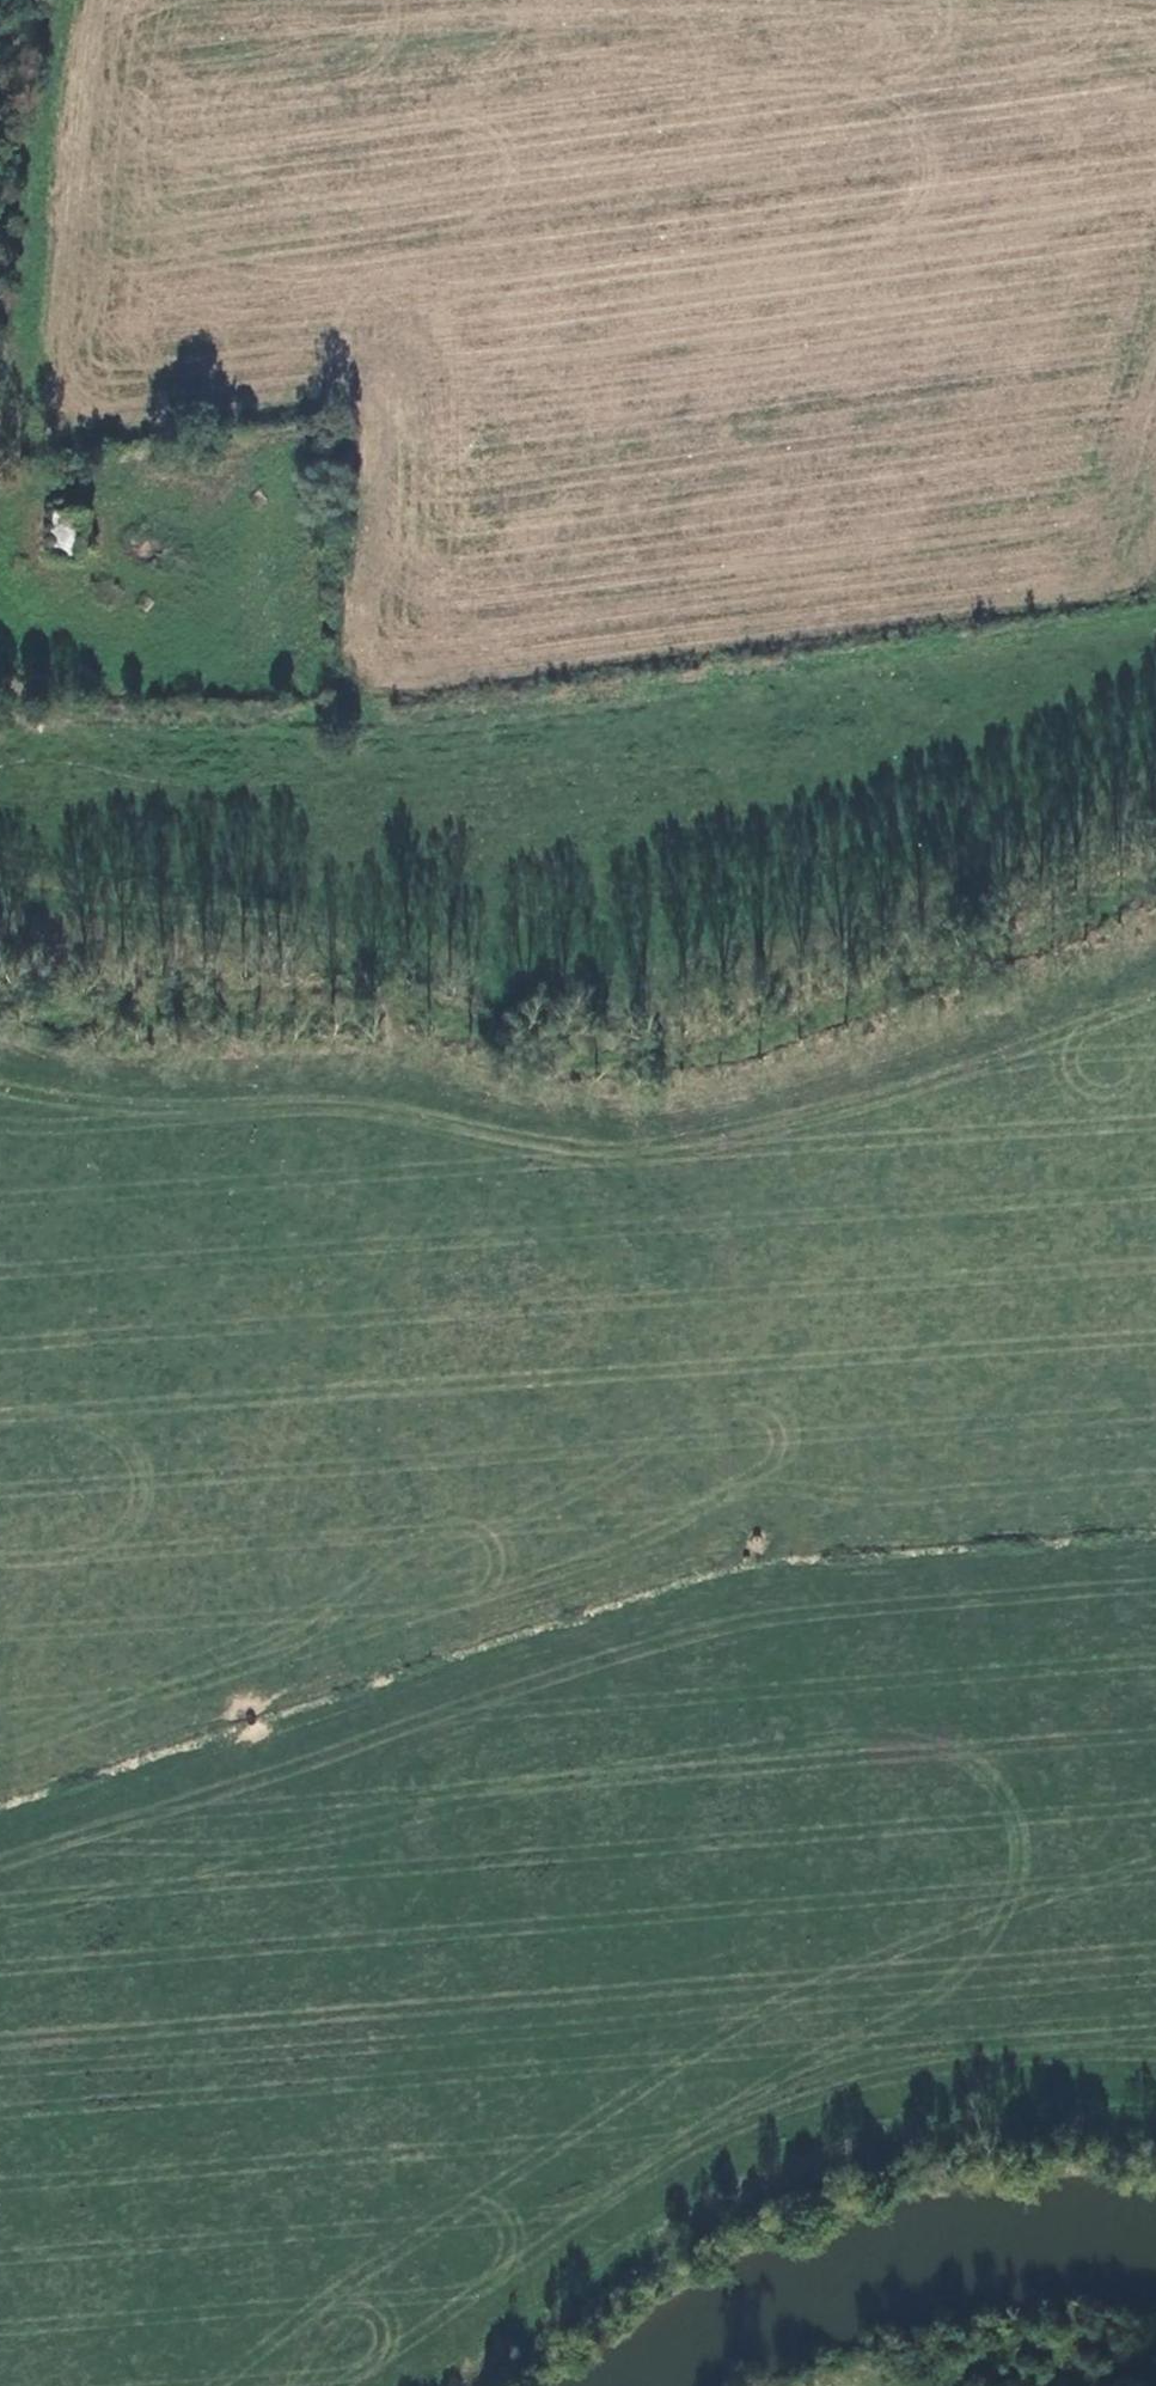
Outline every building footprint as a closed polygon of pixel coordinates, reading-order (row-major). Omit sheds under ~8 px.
[(54,527),(53,550),(72,551),(73,528),(54,527)]
